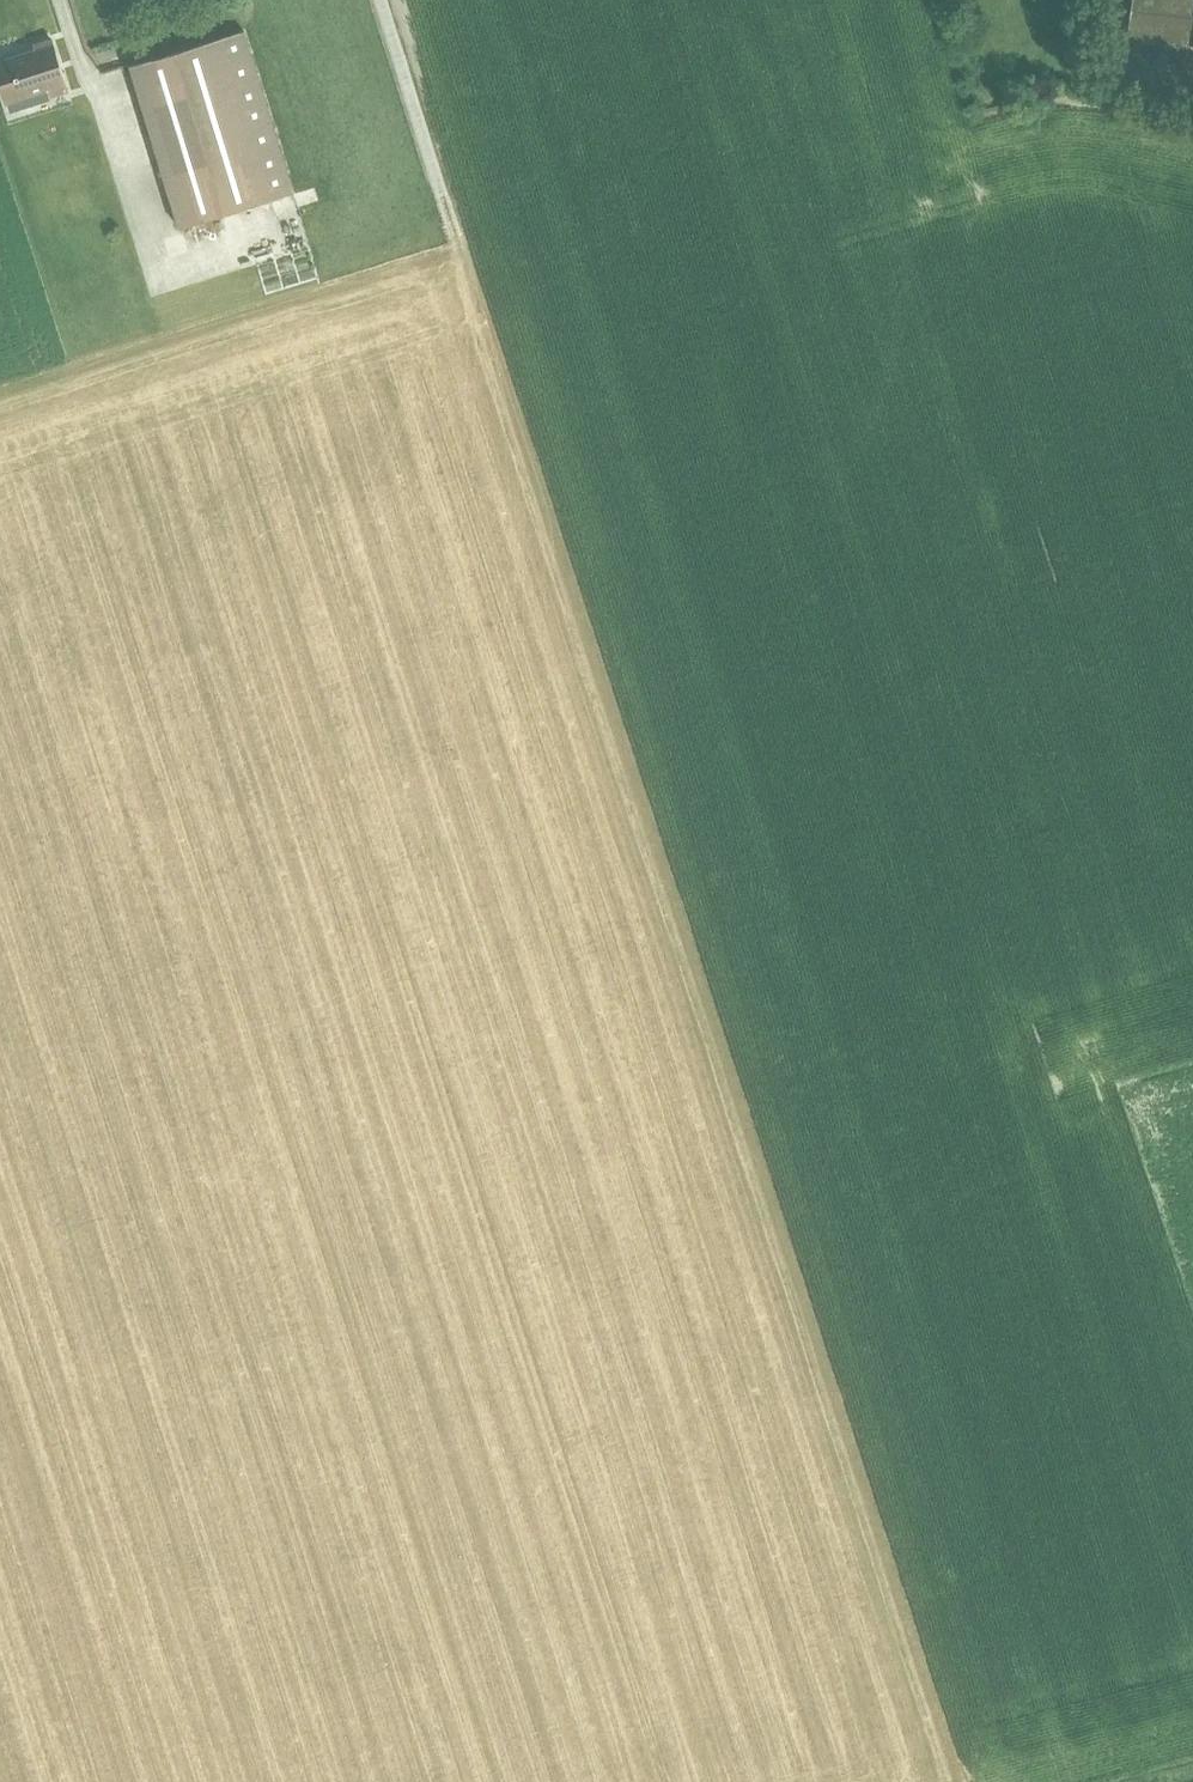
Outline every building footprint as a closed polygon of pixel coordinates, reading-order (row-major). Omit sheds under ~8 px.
[(1126,38),(1192,47),(1192,0),(1131,0),(1126,38)] [(244,30),(129,65),(179,227),(293,192),(244,30)] [(0,60),(0,89),(4,102),(48,88),(50,95),(68,89),(52,39),(34,45),(35,49),(0,60)]
